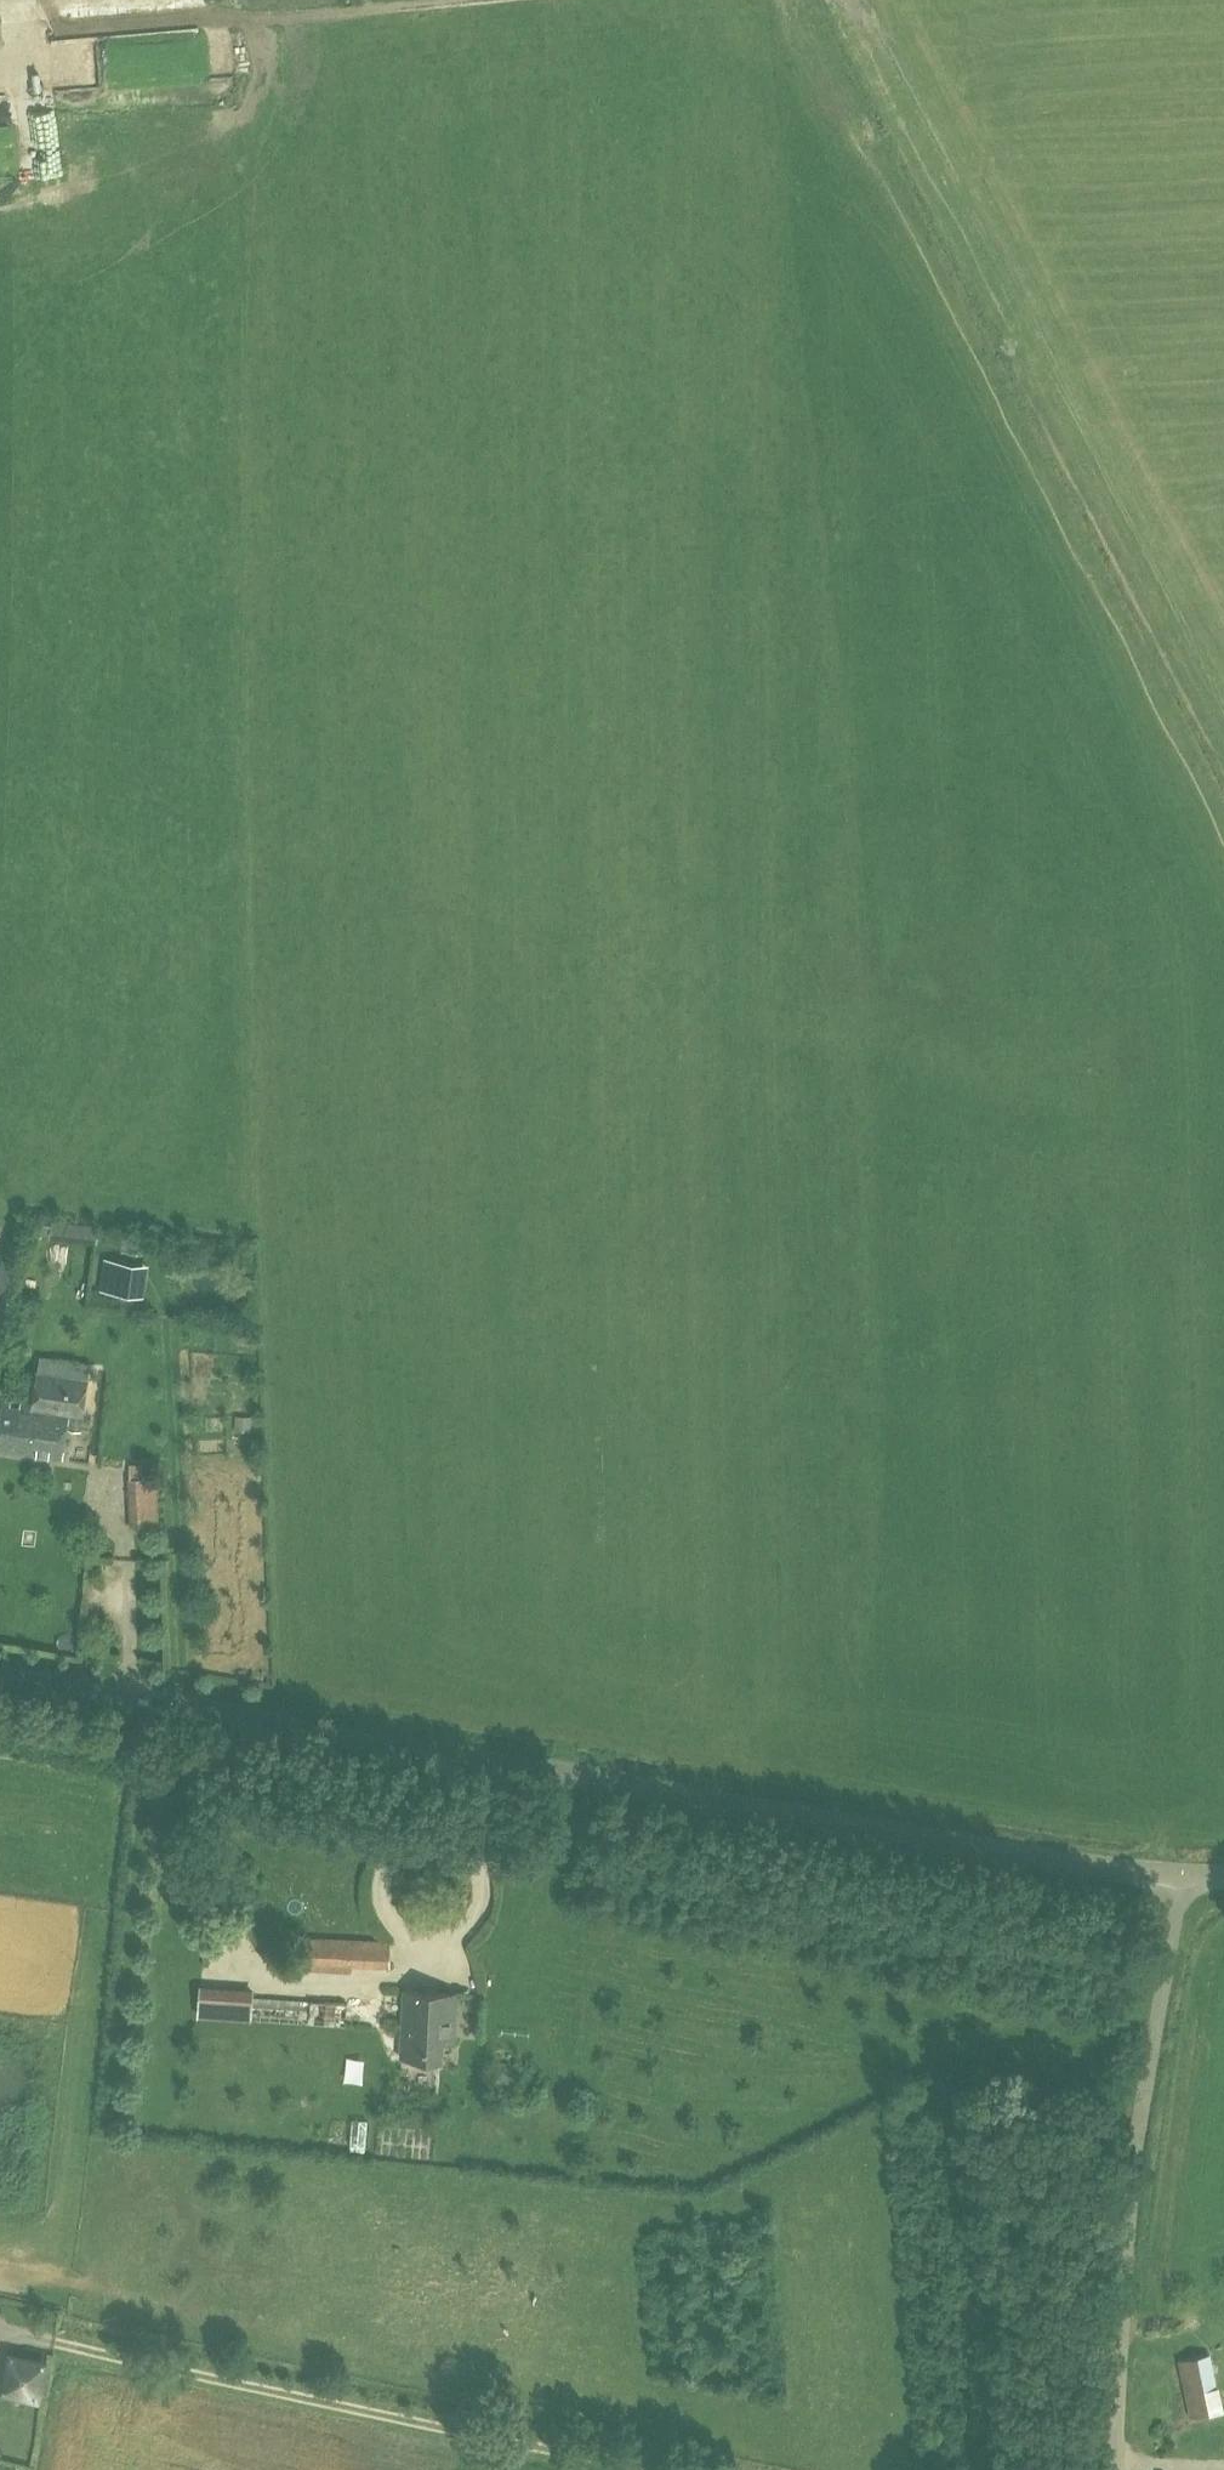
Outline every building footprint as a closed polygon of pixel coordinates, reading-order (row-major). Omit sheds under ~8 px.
[(192,74),(212,74),(212,32),(192,32),(192,74)] [(71,48),(73,79),(103,77),(101,46),(71,48)] [(133,1262),(105,1258),(101,1287),(130,1291),(133,1262)] [(11,1291),(16,1261),(3,1259),(0,1276),(0,1289),(11,1291)] [(63,1459),(68,1427),(83,1430),(85,1413),(83,1412),(89,1378),(67,1375),(67,1369),(49,1367),(48,1372),(39,1371),(33,1405),(0,1400),(0,1403),(0,1449),(63,1459)] [(252,1416),(236,1416),(236,1430),(252,1430),(252,1416)] [(165,1532),(166,1479),(141,1479),(140,1532),(165,1532)] [(307,1963),(391,1967),(393,1939),(308,1937),(307,1963)] [(205,1990),(205,2019),(259,2019),(259,1990),(205,1990)] [(401,2057),(443,2059),(444,2038),(456,2039),(459,1993),(405,1990),(401,2057)] [(267,2005),(266,2019),(289,2019),(290,2006),(267,2005)] [(1162,2384),(1170,2427),(1223,2416),(1223,2398),(1219,2373),(1162,2384)]
